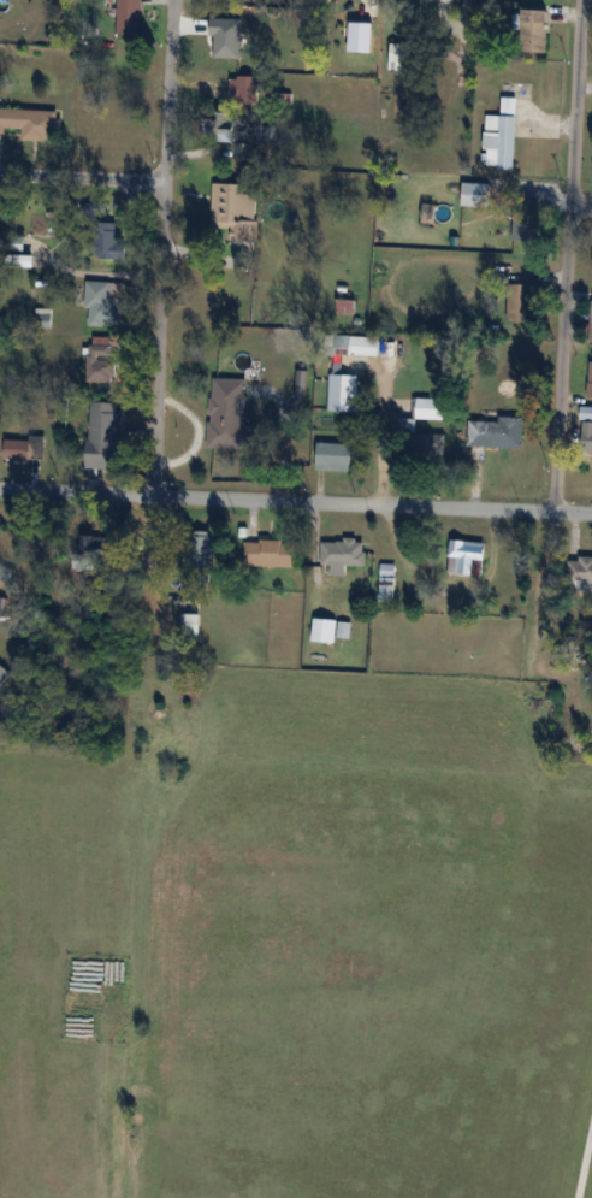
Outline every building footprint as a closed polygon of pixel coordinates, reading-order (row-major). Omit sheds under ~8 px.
[(141,0),(117,0),(117,34),(141,34),(141,0)] [(380,0),(358,0),(358,27),(380,27),(380,0)] [(549,52),(549,9),(521,9),(521,52),(549,52)] [(418,69),(418,43),(389,43),(389,69),(418,69)] [(258,102),(258,76),(231,76),(231,102),(258,102)] [(219,80),(204,80),(204,97),(219,97),(219,80)] [(499,169),(517,170),(517,97),(501,97),(501,126),(499,126),(499,169)] [(7,133),(7,128),(22,129),(22,139),(58,140),(59,110),(0,107),(0,133),(7,133)] [(234,111),(209,111),(209,140),(234,140),(234,111)] [(490,183),(461,183),(461,206),(490,206),(490,183)] [(247,193),(247,184),(211,184),(211,239),(257,239),(257,193),(247,193)] [(126,242),(117,242),(117,223),(96,223),(96,259),(126,259),(126,242)] [(88,282),(87,325),(122,326),(124,283),(88,282)] [(534,283),(508,283),(508,322),(534,323),(534,283)] [(379,355),(379,336),(350,336),(350,355),(379,355)] [(88,382),(114,382),(114,338),(88,338),(88,382)] [(357,412),(357,375),(329,375),(329,412),(357,412)] [(254,448),(254,425),(245,425),(246,383),(211,382),(209,447),(254,448)] [(446,398),(416,398),(416,418),(446,418),(446,398)] [(119,440),(120,402),(89,402),(89,468),(127,468),(127,440),(119,440)] [(523,447),(524,417),(498,416),(498,420),(469,420),(469,446),(523,447)] [(591,452),(591,420),(582,420),(581,452),(591,452)] [(445,460),(445,434),(405,434),(405,460),(445,460)] [(5,460),(45,460),(45,438),(5,438),(5,460)] [(353,443),(317,443),(317,470),(353,470),(353,443)] [(113,538),(85,535),(81,565),(110,568),(113,538)] [(323,566),(366,566),(366,540),(323,540),(323,566)] [(295,541),(247,541),(247,567),(295,567),(295,541)] [(484,575),(484,541),(448,541),(448,575),(484,575)] [(569,558),(569,585),(591,585),(591,558),(569,558)] [(396,564),(378,564),(378,601),(396,601),(396,564)] [(200,613),(182,613),(182,641),(200,641),(200,613)] [(350,620),(312,620),(312,642),(338,642),(338,637),(350,637),(350,620)] [(0,664),(0,686),(10,672),(0,664)]
